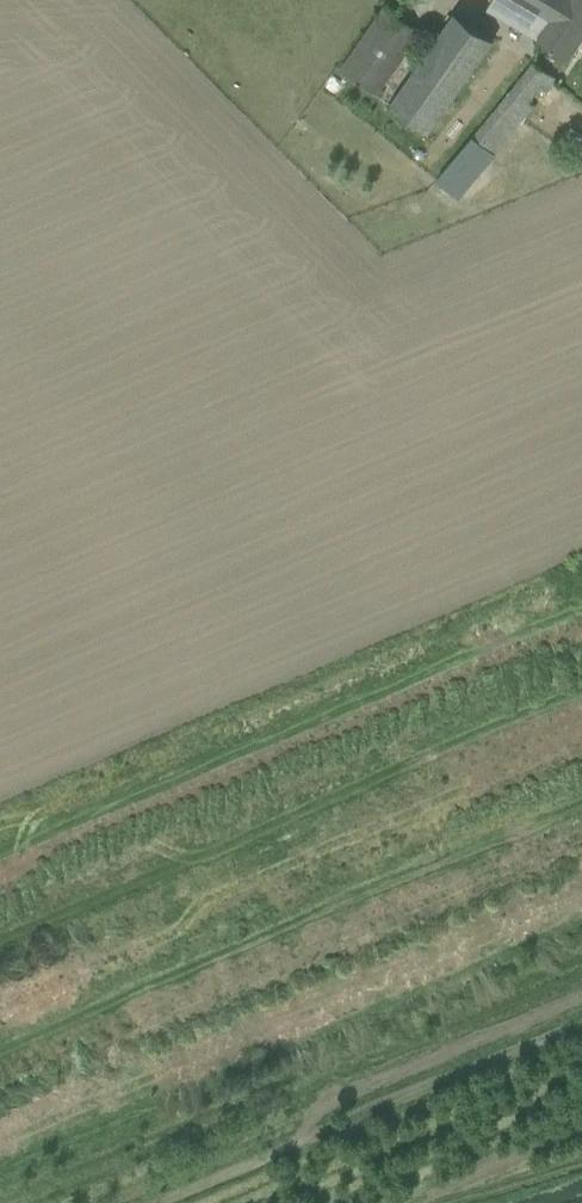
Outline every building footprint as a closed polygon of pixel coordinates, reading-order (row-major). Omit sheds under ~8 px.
[(488,8),(537,37),(537,38),(569,57),(581,38),(581,0),(492,0),(488,8)] [(424,55),(388,106),(428,133),(493,40),(454,12),(429,48),(415,39),(420,31),(385,6),(340,71),(376,94),(410,45),(424,55)] [(458,198),(534,106),(528,101),(536,91),(542,96),(557,79),(534,62),(475,136),(474,135),(437,181),(458,198)]
